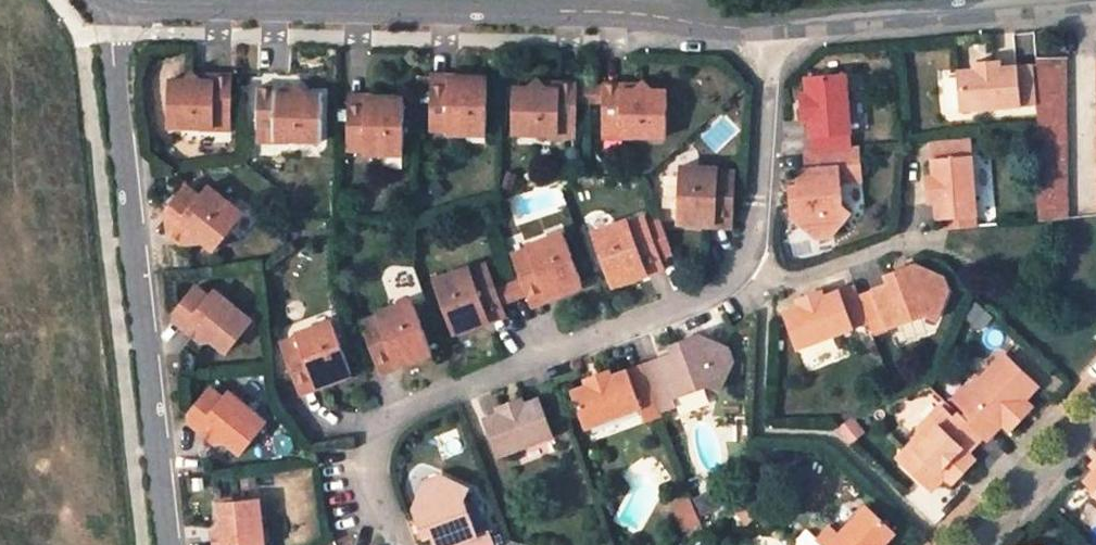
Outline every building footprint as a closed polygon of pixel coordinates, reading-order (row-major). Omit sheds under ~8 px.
[(1062,147),(1062,57),(1034,57),(1034,62),(1034,103),(1034,130),(1035,222),(1063,219),(1062,147)] [(972,67),(956,68),(958,109),(1019,105),(1016,64),(986,66),(986,60),(972,61),(972,67)] [(1034,62),(1016,64),(1019,105),(1034,103),(1034,62)] [(804,95),(805,108),(800,109),(801,122),(806,122),(808,139),(849,135),(843,74),(802,78),(804,95)] [(164,132),(209,130),(209,120),(227,120),(226,78),(208,78),(208,85),(194,85),(186,75),(178,85),(163,85),(164,132)] [(425,78),(425,88),(450,88),(450,79),(425,78)] [(463,136),(463,130),(481,131),(482,79),(450,79),(450,88),(425,88),(425,124),(442,124),(442,131),(442,135),(463,136)] [(556,136),(557,126),(572,126),(573,87),(555,87),(556,92),(542,92),(534,80),(525,89),(510,89),(510,136),(556,136)] [(597,125),(616,125),(616,136),(663,137),(664,93),(648,93),(638,82),(628,93),(617,92),(617,85),(598,85),(598,88),(597,105),(597,125)] [(256,89),(255,130),(271,129),(271,140),(317,141),(317,96),(302,96),(295,85),(285,95),(272,95),(272,89),(256,89)] [(597,105),(598,88),(586,88),(586,104),(597,105)] [(345,99),(345,109),(368,109),(368,100),(345,99)] [(381,155),(381,150),(399,151),(400,101),(368,100),(368,109),(345,109),(344,144),(361,145),(361,152),(361,155),(381,155)] [(227,120),(209,120),(209,130),(228,130),(227,120)] [(616,136),(616,125),(597,125),(597,136),(616,136)] [(572,126),(557,126),(556,136),(572,136),(572,126)] [(271,140),(271,129),(255,130),(255,140),(271,140)] [(849,135),(808,139),(809,154),(851,150),(849,135)] [(930,159),(965,156),(964,138),(928,141),(930,159)] [(797,208),(789,208),(790,220),(814,239),(831,237),(848,214),(839,208),(836,185),(859,183),(856,149),(851,150),(809,154),(802,155),(803,171),(793,173),(795,189),(797,208)] [(942,230),(975,227),(967,156),(965,156),(930,159),(928,159),(930,176),(931,189),(926,189),(926,196),(927,203),(934,202),(936,220),(941,220),(942,230)] [(698,166),(698,172),(679,171),(677,222),(708,224),(709,214),(734,215),(735,179),(719,179),(719,171),(719,167),(698,166)] [(736,172),(719,171),(719,179),(735,179),(736,172)] [(171,199),(186,210),(195,198),(181,187),(171,199)] [(195,198),(186,210),(171,199),(161,212),(184,230),(185,231),(187,245),(200,243),(212,252),(233,226),(233,212),(203,188),(195,198)] [(795,189),(787,189),(788,198),(789,208),(797,208),(795,189)] [(174,245),(184,230),(161,212),(162,235),(174,245)] [(733,225),(734,215),(709,214),(708,224),(727,225),(733,225)] [(627,228),(643,222),(641,215),(624,221),(627,228)] [(670,252),(656,217),(643,222),(657,257),(670,252)] [(608,284),(638,272),(635,265),(657,257),(643,222),(627,228),(624,221),(623,219),(604,226),(606,231),(589,237),(608,284)] [(587,233),(589,237),(606,231),(604,226),(587,233)] [(560,232),(544,238),(546,243),(562,237),(560,232)] [(580,284),(562,237),(546,243),(544,238),(524,246),(525,249),(527,256),(511,262),(517,277),(524,295),(524,296),(547,288),(550,296),(580,284)] [(525,249),(509,255),(511,262),(527,256),(525,249)] [(657,257),(635,265),(638,272),(650,268),(659,264),(657,257)] [(471,277),(486,271),(483,264),(468,270),(471,277)] [(467,267),(447,275),(449,280),(431,286),(450,334),(479,323),(476,315),(499,306),(499,304),(492,287),(486,271),(471,277),(468,270),(467,267)] [(902,270),(904,277),(888,283),(872,289),(887,327),(888,327),(923,314),(933,320),(943,290),(938,277),(911,267),(902,270)] [(885,276),(888,283),(904,277),(902,270),(895,272),(885,276)] [(429,281),(431,286),(449,280),(447,275),(429,281)] [(504,282),(511,300),(524,295),(517,277),(504,282)] [(492,287),(499,304),(511,300),(504,282),(492,287)] [(808,300),(796,305),(781,310),(795,348),(866,322),(856,295),(852,283),(821,295),(819,289),(806,294),(808,300)] [(550,296),(547,288),(524,296),(527,305),(542,299),(550,296)] [(866,322),(871,333),(887,327),(872,289),(856,295),(866,322)] [(186,303),(201,314),(211,302),(196,290),(186,303)] [(211,302),(201,314),(186,303),(176,315),(199,335),(200,336),(203,349),(212,347),(224,357),(246,330),(244,312),(219,291),(211,302)] [(794,299),(796,305),(808,300),(806,294),(801,296),(794,299)] [(392,307),(394,311),(411,305),(409,300),(392,307)] [(411,305),(394,311),(392,307),(373,314),(374,317),(377,324),(361,330),(375,365),(397,357),(400,365),(430,354),(411,305)] [(499,306),(476,315),(479,323),(491,318),(502,314),(499,306)] [(194,341),(199,335),(176,315),(171,321),(194,341)] [(359,323),(361,330),(377,324),(374,317),(359,323)] [(311,328),(313,333),(330,327),(328,322),(311,328)] [(330,327),(313,333),(311,328),(291,336),(292,339),(295,345),(278,352),(291,387),(315,379),(318,387),(348,376),(330,327)] [(726,347),(699,335),(688,339),(691,347),(673,353),(641,365),(659,412),(675,406),(673,399),(708,386),(719,390),(731,362),(726,347)] [(275,345),(278,352),(295,345),(292,339),(275,345)] [(670,346),(673,353),(691,347),(688,339),(679,343),(670,346)] [(400,365),(397,357),(375,365),(378,373),(393,367),(400,365)] [(1001,425),(1008,430),(1020,417),(1014,411),(1025,400),(1038,386),(1008,359),(996,358),(955,402),(964,411),(960,416),(983,437),(987,441),(1001,425)] [(598,381),(585,386),(571,391),(585,429),(640,409),(645,423),(661,417),(659,412),(641,365),(612,376),(609,370),(601,373),(595,375),(598,381)] [(583,380),(585,386),(598,381),(595,375),(583,380)] [(318,387),(315,379),(291,387),(294,395),(318,387)] [(199,396),(213,408),(223,397),(208,384),(199,396)] [(223,397),(213,408),(199,396),(188,410),(213,430),(212,440),(225,440),(240,452),(261,423),(258,407),(232,386),(223,397)] [(538,398),(521,404),(509,409),(506,403),(493,408),(496,414),(482,419),(496,457),(552,435),(538,398)] [(506,403),(509,409),(521,404),(519,398),(513,400),(506,403)] [(1014,411),(1020,417),(1031,405),(1025,400),(1014,411)] [(930,493),(942,479),(953,468),(960,475),(974,460),(968,453),(983,437),(960,416),(959,415),(954,421),(941,408),(900,453),(900,465),(930,493)] [(183,416),(212,440),(213,430),(188,410),(183,416)] [(850,418),(836,431),(849,445),(863,433),(850,418)] [(1082,478),(1095,492),(1095,463),(1094,465),(1082,478)] [(960,475),(953,468),(942,479),(950,485),(960,475)] [(411,510),(415,521),(423,519),(430,537),(433,544),(491,544),(486,531),(475,535),(461,499),(466,490),(438,478),(423,484),(411,510)] [(257,503),(243,505),(258,521),(257,503)] [(884,542),(894,531),(864,503),(837,532),(828,525),(815,539),(821,544),(881,544),(884,542)] [(258,521),(243,505),(215,508),(216,525),(211,535),(219,542),(219,544),(264,544),(267,542),(267,535),(258,528),(258,521)] [(423,519),(415,521),(419,532),(422,539),(430,537),(423,519)]
